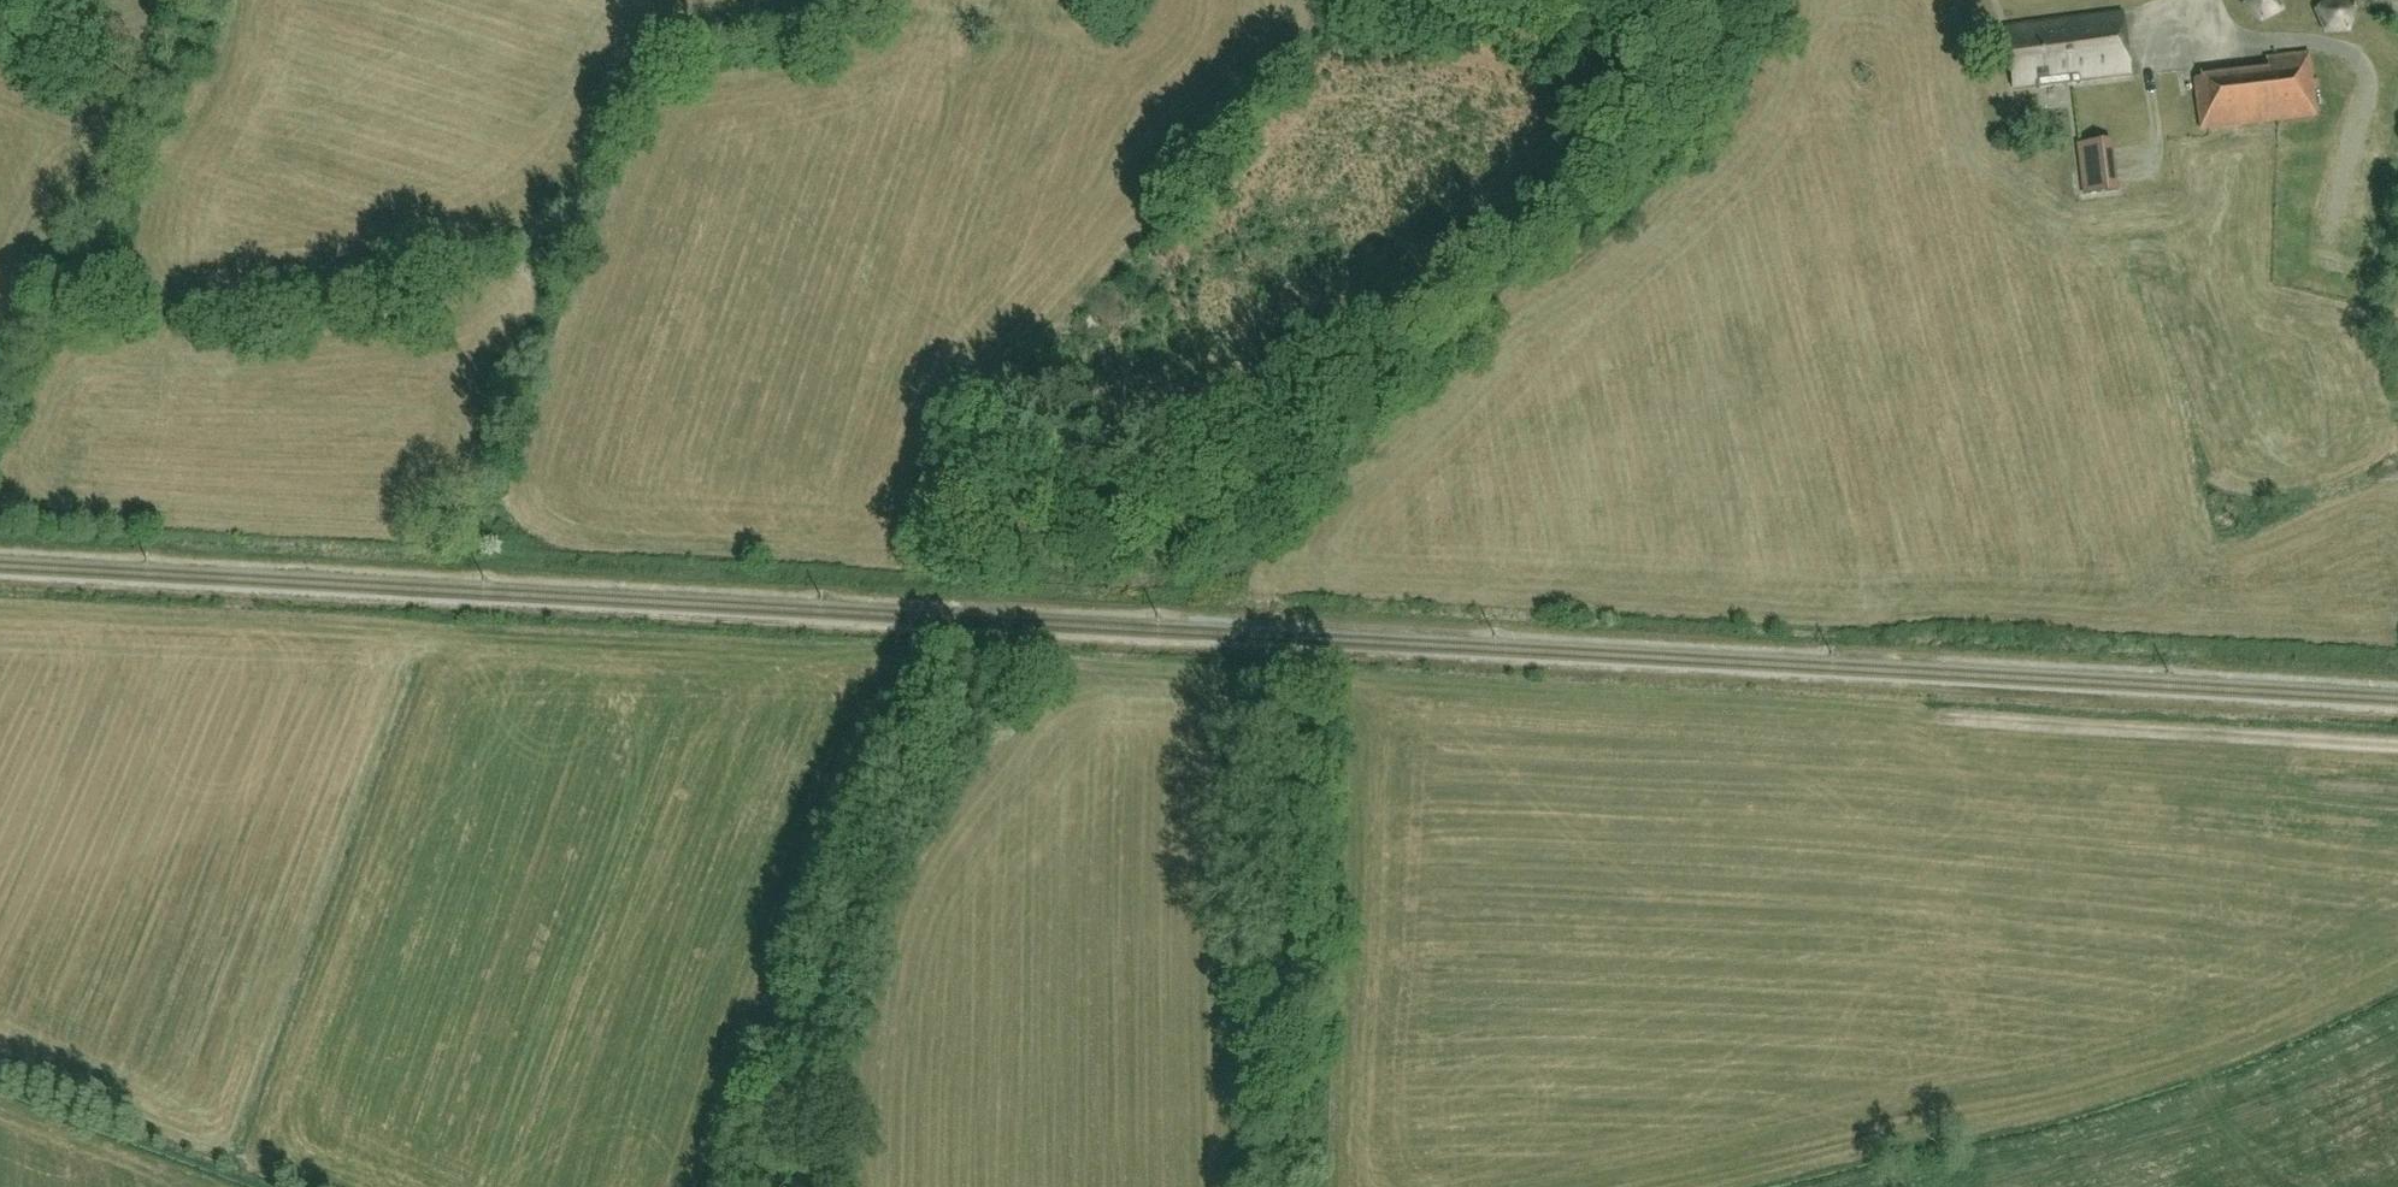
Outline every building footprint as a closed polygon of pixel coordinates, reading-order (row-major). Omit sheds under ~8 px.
[(2349,5),(2329,22),(2345,40),(2365,24),(2349,5)] [(2121,11),(2006,26),(2015,89),(2129,73),(2121,11)] [(2194,78),(2201,132),(2318,116),(2309,54),(2264,60),(2266,69),(2194,78)] [(2076,144),(2083,196),(2119,191),(2113,139),(2076,144)]
